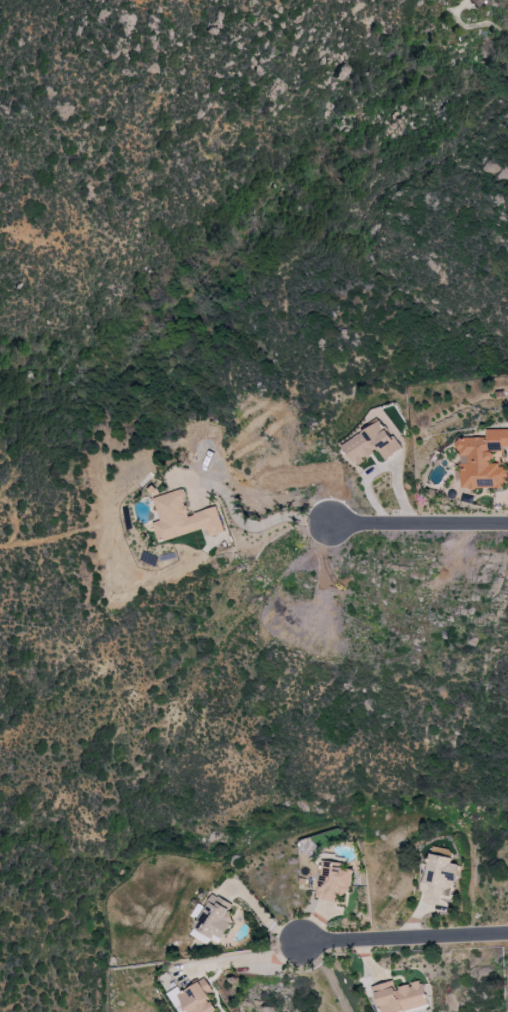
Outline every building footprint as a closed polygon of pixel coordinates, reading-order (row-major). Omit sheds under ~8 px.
[(340,445),(353,467),(377,452),(383,460),(399,450),(381,420),(340,445)] [(505,488),(504,466),(492,466),(492,450),(507,450),(507,430),(487,430),(487,438),(457,438),(458,461),(461,461),(461,489),(505,488)] [(204,530),(206,537),(223,532),(216,507),(188,515),(181,490),(153,498),(160,522),(154,524),(159,542),(204,530)] [(450,860),(453,852),(433,845),(430,853),(450,860)] [(454,882),(456,865),(450,864),(451,859),(425,856),(421,893),(442,895),(443,881),(454,882)] [(343,864),(322,861),(316,898),(334,901),(336,893),(348,895),(351,870),(343,869),(343,864)] [(207,945),(212,936),(220,940),(233,916),(227,913),(231,905),(211,894),(204,907),(198,904),(191,917),(197,920),(188,935),(207,945)] [(206,996),(213,992),(204,978),(176,996),(186,1011),(216,1011),(206,996)] [(420,982),(395,988),(393,982),(373,986),(379,1011),(401,1011),(426,1006),(420,982)]
